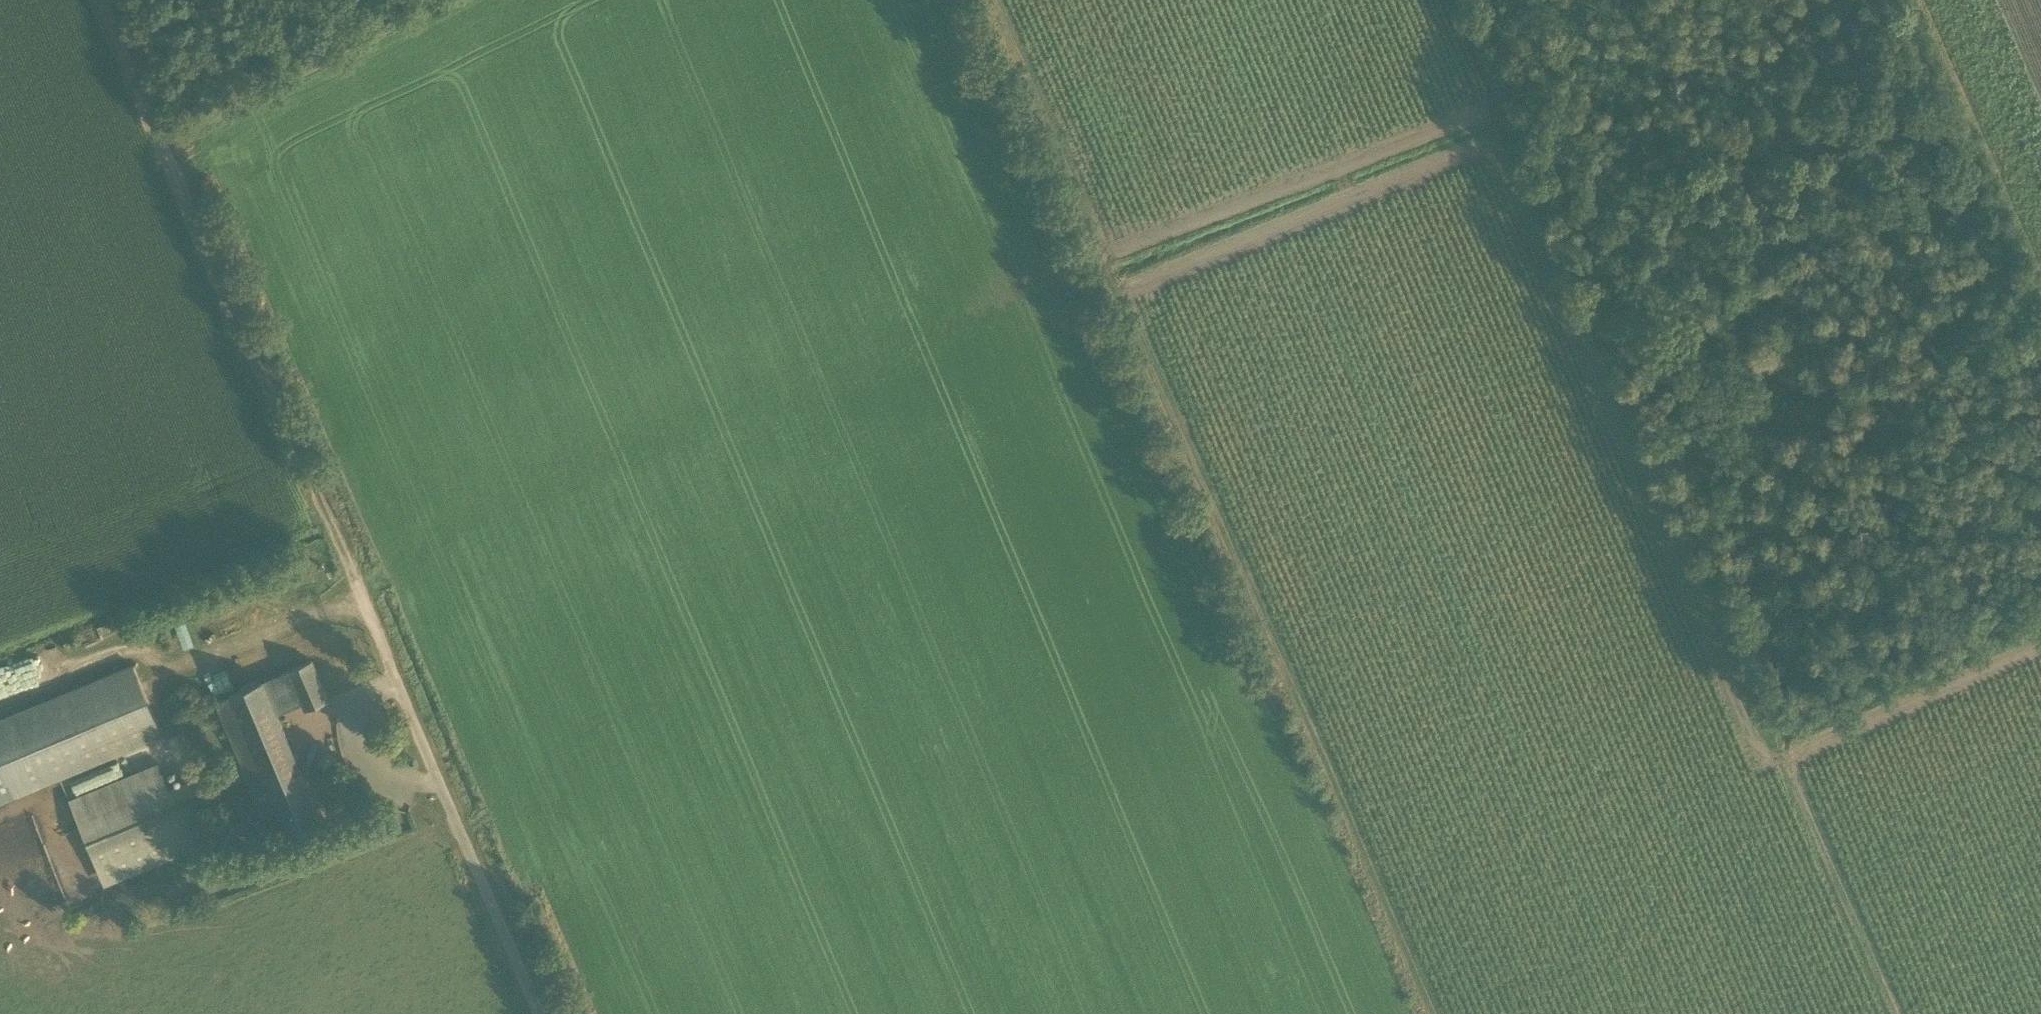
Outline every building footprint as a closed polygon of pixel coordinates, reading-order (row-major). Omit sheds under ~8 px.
[(312,661),(289,671),(306,711),(329,701),(312,661)] [(167,740),(140,666),(0,717),(0,800),(167,740)] [(320,817),(263,681),(216,701),(253,790),(263,815),(277,810),(286,831),(320,817)] [(200,780),(171,792),(158,762),(69,799),(105,888),(201,848),(189,819),(213,810),(200,780)]
